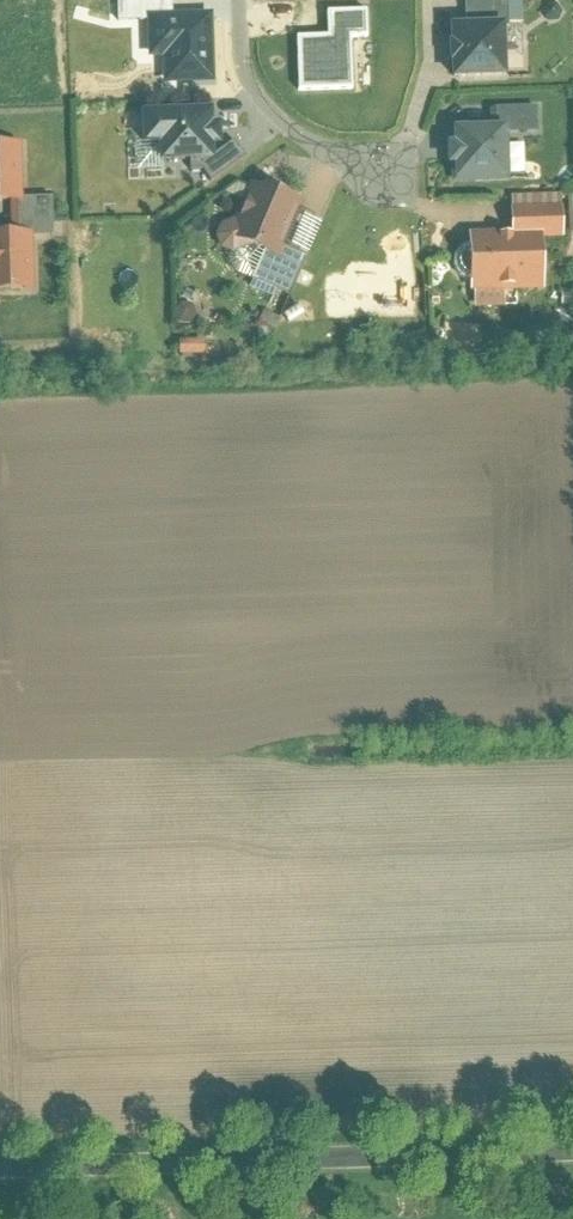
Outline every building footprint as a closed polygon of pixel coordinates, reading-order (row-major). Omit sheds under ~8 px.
[(212,13),(148,16),(150,63),(163,63),(164,88),(215,85),(212,13)] [(328,40),(295,41),(296,92),(351,90),(349,42),(367,42),(366,15),(327,16),(328,40)] [(508,29),(452,32),(454,88),(510,86),(508,29)] [(215,115),(143,118),(144,153),(162,152),(163,170),(217,168),(216,154),(225,154),(224,131),(216,131),(215,115)] [(510,132),(455,133),(456,149),(449,150),(450,174),(456,174),(457,188),(512,186),(510,132)] [(0,148),(0,208),(25,207),(23,148),(0,148)] [(304,208),(251,187),(237,223),(222,228),(217,240),(221,253),(234,257),(247,251),(281,265),(304,208)] [(511,235),(469,236),(471,297),(475,297),(476,313),(507,312),(506,296),(546,295),(545,245),(565,245),(564,209),(511,211),(511,235)] [(36,298),(34,239),(0,240),(0,299),(36,298)]
